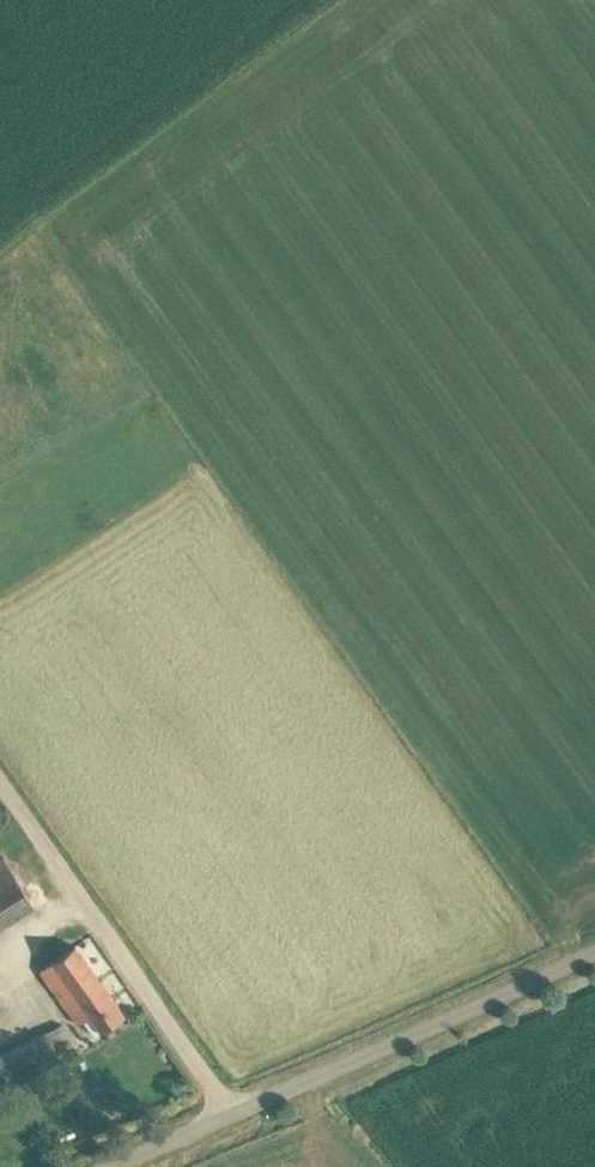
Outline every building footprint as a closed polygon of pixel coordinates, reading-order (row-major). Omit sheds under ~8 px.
[(33,905),(4,856),(0,859),(0,925),(33,905)] [(40,970),(78,1023),(90,1015),(101,1030),(124,1013),(75,944),(40,970)] [(76,1053),(61,1023),(0,1054),(0,1091),(53,1064),(65,1059),(76,1053)] [(65,1059),(53,1064),(59,1075),(70,1070),(65,1059)]
